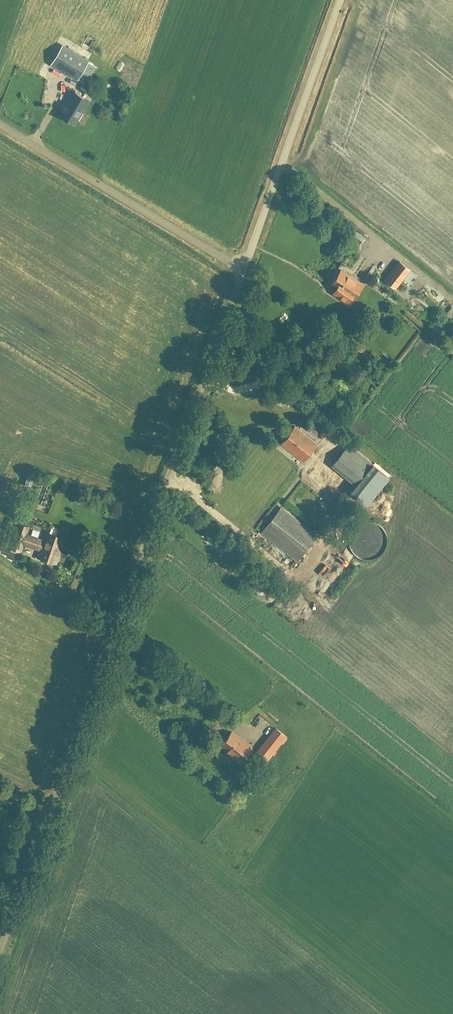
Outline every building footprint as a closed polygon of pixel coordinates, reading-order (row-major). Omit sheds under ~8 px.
[(62,47),(51,64),(77,79),(87,62),(62,47)] [(75,125),(89,101),(73,92),(59,115),(75,125)] [(395,288),(410,270),(400,262),(385,280),(395,288)] [(353,299),(362,285),(341,271),(332,285),(342,292),(338,298),(347,304),(352,298),(353,299)] [(302,462),(316,445),(295,427),(281,444),(302,462)] [(365,505),(389,476),(375,465),(351,493),(365,505)] [(342,522),(352,515),(351,504),(340,499),(331,505),(332,517),(342,522)] [(281,507),(267,525),(261,532),(298,561),(318,537),(281,507)] [(46,532),(43,540),(26,535),(29,527),(19,523),(10,548),(20,552),(23,544),(40,550),(37,558),(56,564),(65,538),(46,532)] [(74,570),(77,562),(72,560),(68,567),(74,570)] [(306,587),(313,593),(322,582),(315,576),(306,587)] [(253,726),(250,731),(260,738),(263,734),(253,726)] [(251,747),(242,740),(239,738),(232,732),(221,746),(227,751),(225,753),(233,759),(235,757),(240,761),(251,747)] [(282,741),(272,733),(257,752),(267,760),(282,741)]
